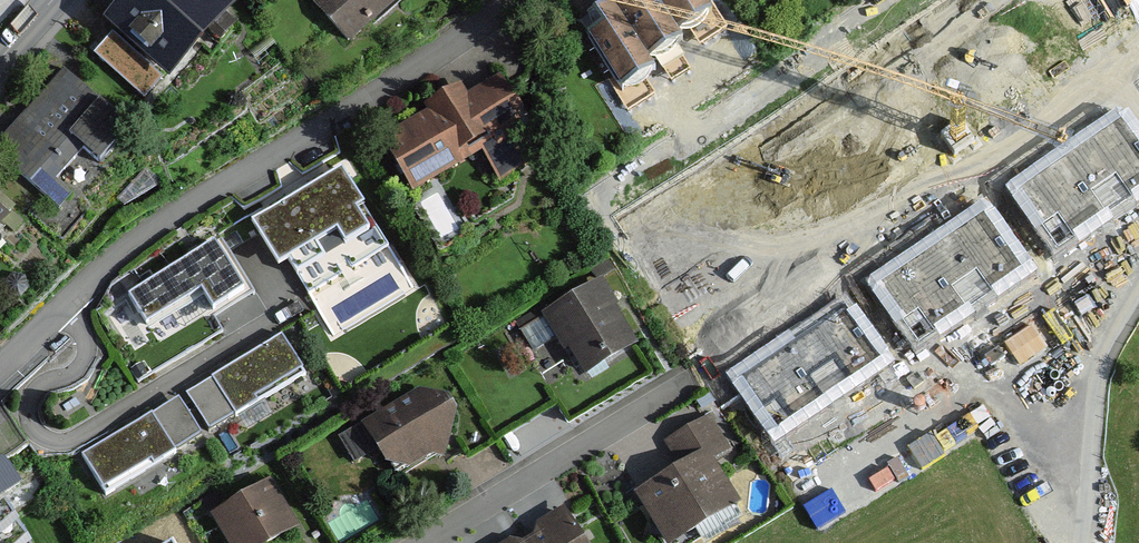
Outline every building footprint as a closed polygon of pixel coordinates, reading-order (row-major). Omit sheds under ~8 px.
[(230,0),(120,0),(102,21),(169,81),(237,6),(230,0)] [(352,48),(408,0),(316,0),(313,3),(352,48)] [(597,30),(587,36),(622,91),(656,69),(649,59),(611,0),(588,15),(597,30)] [(649,59),(681,38),(657,0),(611,0),(649,59)] [(707,0),(657,0),(678,32),(714,10),(707,0)] [(65,72),(0,141),(0,155),(59,210),(131,133),(65,72)] [(382,141),(413,198),(483,160),(499,189),(550,161),(504,77),(469,96),(462,83),(423,104),(429,115),(382,141)] [(1012,186),(1054,249),(1138,191),(1138,136),(1122,112),(1012,186)] [(386,245),(341,171),(255,223),(279,262),(290,256),(311,290),(386,245)] [(986,204),(875,279),(918,341),(1028,266),(986,204)] [(0,215),(0,246),(15,229),(0,215)] [(214,245),(132,294),(148,320),(202,288),(214,307),(241,291),(214,245)] [(642,344),(605,280),(547,314),(584,378),(642,344)] [(845,297),(734,372),(777,434),(887,359),(845,297)] [(303,373),(281,337),(215,377),(236,413),(303,373)] [(420,389),(362,427),(386,464),(411,474),(450,455),(459,414),(450,396),(420,389)] [(636,496),(666,542),(680,542),(740,505),(713,462),(734,448),(712,413),(667,442),(683,467),(636,496)] [(151,416),(85,455),(107,491),(173,451),(151,416)] [(7,499),(21,491),(1,458),(0,458),(0,542),(33,542),(7,499)] [(211,515),(228,542),(277,542),(302,528),(273,479),(211,515)] [(533,542),(590,542),(568,507),(536,525),(536,535),(530,539),(533,542)] [(161,542),(182,542),(176,534),(161,542)]
